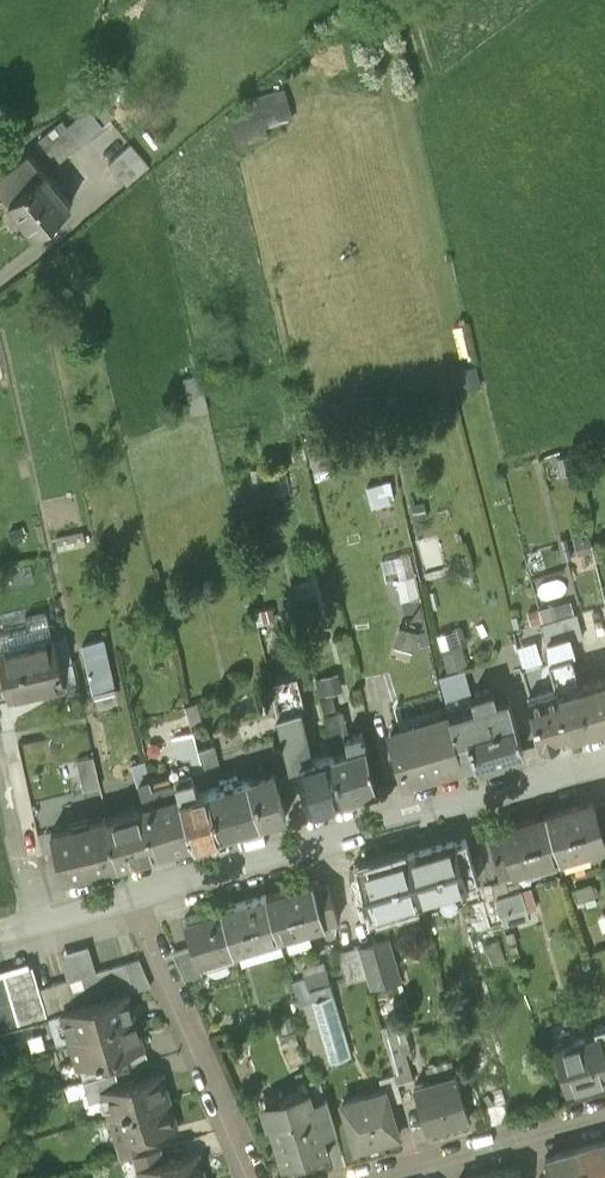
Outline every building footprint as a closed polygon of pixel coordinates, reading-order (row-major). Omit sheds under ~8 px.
[(283,91),(242,103),(243,111),(229,116),(237,149),(266,140),(262,128),(291,120),(283,91)] [(99,96),(38,138),(53,160),(114,118),(99,96)] [(152,174),(133,152),(112,171),(131,193),(152,174)] [(33,161),(0,188),(0,194),(38,241),(74,213),(33,161)] [(450,368),(458,390),(480,382),(472,360),(450,368)] [(396,499),(392,478),(366,483),(369,504),(396,499)] [(592,552),(590,544),(589,537),(574,540),(577,555),(592,552)] [(567,650),(577,647),(574,637),(582,634),(572,603),(540,611),(548,644),(549,659),(552,667),(557,685),(577,680),(567,650)] [(518,615),(512,617),(516,631),(522,629),(518,615)] [(446,649),(454,675),(469,671),(461,644),(446,649)] [(0,656),(0,669),(1,674),(8,704),(64,692),(53,645),(0,656)] [(105,656),(84,661),(93,700),(113,695),(105,656)] [(552,667),(528,674),(534,695),(558,688),(557,685),(552,667)] [(444,678),(453,711),(478,704),(475,692),(469,671),(454,675),(444,678)] [(571,735),(604,725),(604,672),(577,680),(557,685),(558,688),(571,735)] [(375,724),(399,720),(391,674),(367,678),(375,724)] [(499,700),(496,687),(475,692),(478,704),(453,711),(467,760),(522,745),(510,697),(499,700)] [(534,695),(527,697),(540,744),(571,735),(558,688),(534,695)] [(336,755),(317,760),(304,711),(278,718),(291,770),(302,767),(313,810),(347,802),(336,755)] [(453,711),(393,726),(407,776),(467,760),(453,711)] [(340,716),(326,720),(336,755),(348,753),(345,742),(347,741),(340,716)] [(347,741),(345,742),(348,753),(336,755),(347,802),(378,793),(363,737),(347,741)] [(193,738),(176,742),(183,777),(201,773),(197,753),(193,738)] [(215,749),(197,753),(201,773),(203,775),(220,771),(215,749)] [(93,761),(76,765),(83,794),(100,790),(93,761)] [(273,770),(249,777),(263,826),(287,819),(273,770)] [(249,777),(220,785),(222,791),(220,792),(232,834),(263,826),(249,777)] [(232,834),(220,792),(204,796),(199,780),(182,784),(199,844),(232,834)] [(182,784),(159,791),(157,783),(148,786),(154,809),(167,853),(199,844),(182,784)] [(549,816),(561,859),(604,846),(604,845),(603,840),(604,839),(604,806),(594,809),(593,803),(549,816)] [(154,809),(116,820),(128,864),(167,853),(154,809)] [(561,859),(549,816),(523,823),(529,844),(534,842),(540,865),(561,859)] [(116,820),(51,838),(63,882),(128,864),(116,820)] [(523,823),(502,829),(508,850),(494,854),(500,876),(513,872),(514,873),(540,865),(534,842),(529,844),(523,823)] [(453,844),(407,857),(420,900),(465,887),(463,881),(477,877),(468,846),(454,850),(453,844)] [(407,857),(361,870),(363,876),(349,880),(359,915),(373,911),(374,913),(420,900),(407,857)] [(312,884),(267,898),(280,942),(325,928),(325,926),(339,922),(328,886),(314,890),(312,884)] [(506,885),(500,884),(491,886),(495,899),(501,922),(515,918),(509,896),(506,885)] [(522,892),(509,896),(515,918),(528,915),(522,892)] [(267,898),(222,911),(236,955),(280,942),(267,898)] [(501,922),(495,899),(472,905),(478,928),(501,922)] [(222,911),(185,922),(193,950),(198,967),(236,955),(222,911)] [(401,982),(389,939),(359,947),(371,991),(401,982)] [(193,950),(174,956),(185,983),(202,978),(198,967),(193,950)] [(139,963),(125,967),(132,994),(150,989),(139,963)] [(350,1052),(325,966),(303,973),(306,980),(295,983),(318,1061),(350,1052)] [(125,967),(110,971),(118,999),(126,997),(132,995),(132,994),(125,967)] [(110,971),(96,975),(104,1003),(118,999),(110,971)] [(104,1003),(96,975),(81,979),(89,1007),(104,1003)] [(89,1007),(81,979),(67,983),(75,1011),(89,1007)] [(67,983),(52,987),(60,1016),(62,1015),(75,1011),(67,983)] [(52,987),(38,991),(38,992),(46,1020),(60,1016),(52,987)] [(38,992),(24,996),(32,1024),(46,1020),(38,992)] [(24,996),(9,1000),(17,1028),(32,1024),(24,996)] [(75,1011),(62,1015),(70,1042),(134,1024),(126,997),(118,999),(104,1003),(89,1007),(75,1011)] [(0,1003),(0,1022),(3,1032),(17,1028),(9,1000),(0,1003)] [(134,1024),(70,1042),(78,1069),(100,1063),(125,1056),(142,1051),(134,1024)] [(594,1031),(596,1038),(598,1038),(604,1063),(604,1028),(594,1031)] [(556,1050),(568,1090),(604,1079),(604,1063),(598,1038),(596,1038),(556,1050)] [(405,1053),(389,1058),(394,1076),(397,1086),(413,1081),(405,1053)] [(125,1056),(100,1063),(104,1077),(115,1075),(129,1070),(125,1056)] [(104,1077),(83,1083),(89,1105),(105,1101),(103,1093),(119,1089),(115,1075),(104,1077)] [(456,1075),(414,1088),(427,1131),(469,1119),(456,1075)] [(394,1076),(380,1080),(384,1092),(388,1106),(402,1101),(397,1086),(394,1076)] [(119,1089),(103,1093),(105,1101),(110,1120),(168,1104),(160,1077),(119,1089)] [(388,1106),(384,1092),(342,1105),(356,1151),(398,1139),(388,1106)] [(308,1093),(261,1107),(268,1129),(271,1128),(283,1170),(327,1157),(320,1133),(312,1106),(308,1093)] [(334,1129),(326,1101),(312,1106),(320,1133),(334,1129)] [(168,1104),(110,1120),(117,1144),(118,1148),(144,1140),(176,1131),(168,1104)] [(144,1140),(118,1148),(117,1144),(115,1145),(120,1162),(132,1159),(148,1155),(144,1140)] [(598,1144),(598,1142),(576,1148),(584,1177),(604,1177),(604,1142),(598,1144)] [(555,1154),(556,1156),(546,1158),(551,1176),(545,1177),(584,1177),(576,1148),(555,1154)] [(148,1155),(132,1159),(136,1173),(138,1172),(164,1164),(161,1151),(148,1155)] [(138,1172),(140,1177),(202,1177),(196,1156),(164,1164),(138,1172)] [(509,1169),(508,1167),(487,1173),(488,1177),(521,1177),(518,1166),(509,1169)]
